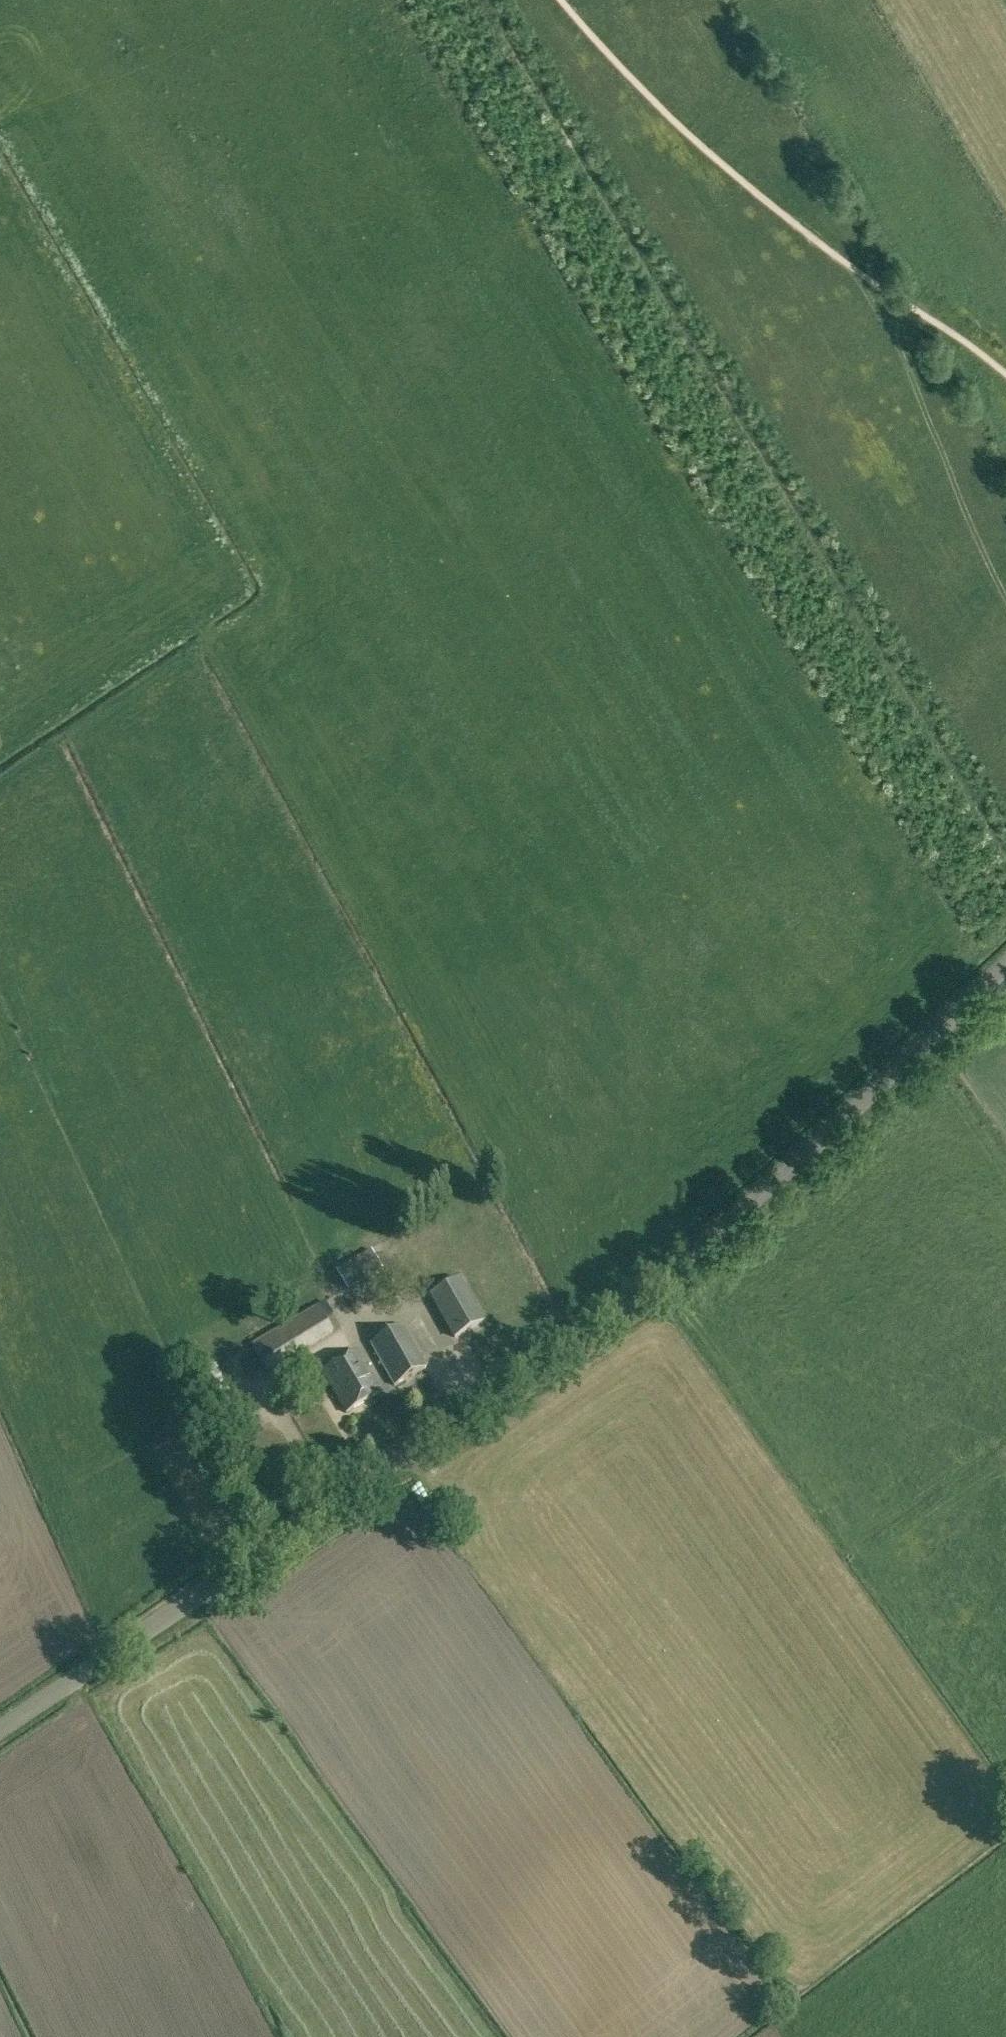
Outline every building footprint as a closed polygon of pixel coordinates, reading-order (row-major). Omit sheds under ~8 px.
[(371,1250),(336,1269),(348,1289),(383,1268),(371,1250)] [(432,1295),(456,1337),(484,1321),(460,1279),(432,1295)] [(317,1305),(252,1345),(268,1371),(334,1332),(317,1305)] [(403,1324),(370,1343),(394,1387),(427,1367),(403,1324)] [(323,1371),(347,1412),(382,1392),(358,1351),(323,1371)]
